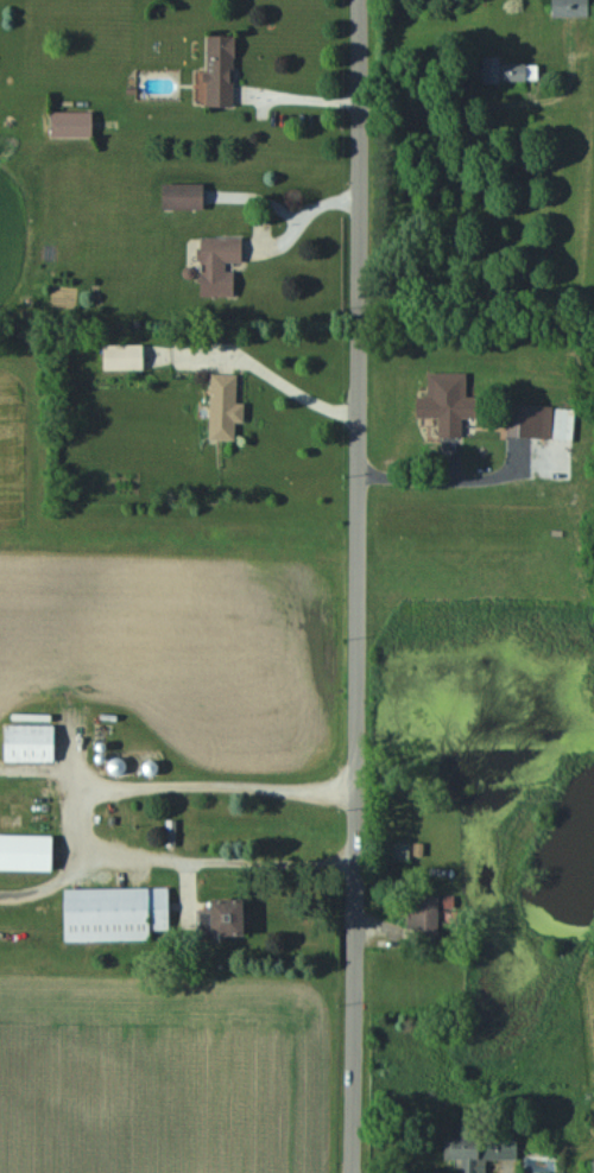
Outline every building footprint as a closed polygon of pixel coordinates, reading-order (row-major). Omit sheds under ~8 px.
[(590,0),(545,0),(545,15),(589,16),(590,0)] [(198,34),(198,104),(228,104),(228,34),(198,34)] [(535,59),(475,59),(475,81),(535,81),(535,59)] [(85,136),(85,110),(42,110),(42,136),(85,136)] [(197,182),(153,182),(153,208),(197,208),(197,182)] [(229,270),(222,270),(222,262),(236,262),(236,236),(193,236),(193,294),(228,294),(229,270)] [(136,341),(96,341),(96,369),(136,369),(136,341)] [(463,372),(424,371),(424,396),(411,396),(411,416),(430,417),(429,434),(457,434),(457,417),(472,417),(473,394),(462,394),(463,372)] [(231,373),(205,372),(203,438),(227,439),(227,420),(236,421),(237,402),(230,402),(231,373)] [(530,435),(530,403),(502,403),(502,435),(530,435)] [(47,761),(46,723),(0,724),(0,761),(47,761)] [(44,834),(0,834),(0,871),(44,871),(44,834)] [(145,942),(145,931),(163,931),(163,887),(55,888),(55,942),(145,942)] [(432,896),(403,896),(403,941),(432,941),(432,896)] [(232,901),(199,901),(199,936),(232,936),(232,901)] [(514,1136),(441,1135),(441,1160),(457,1160),(457,1172),(482,1172),(482,1159),(514,1159),(514,1136)] [(582,1161),(582,1172),(593,1172),(593,1161),(582,1161)]
